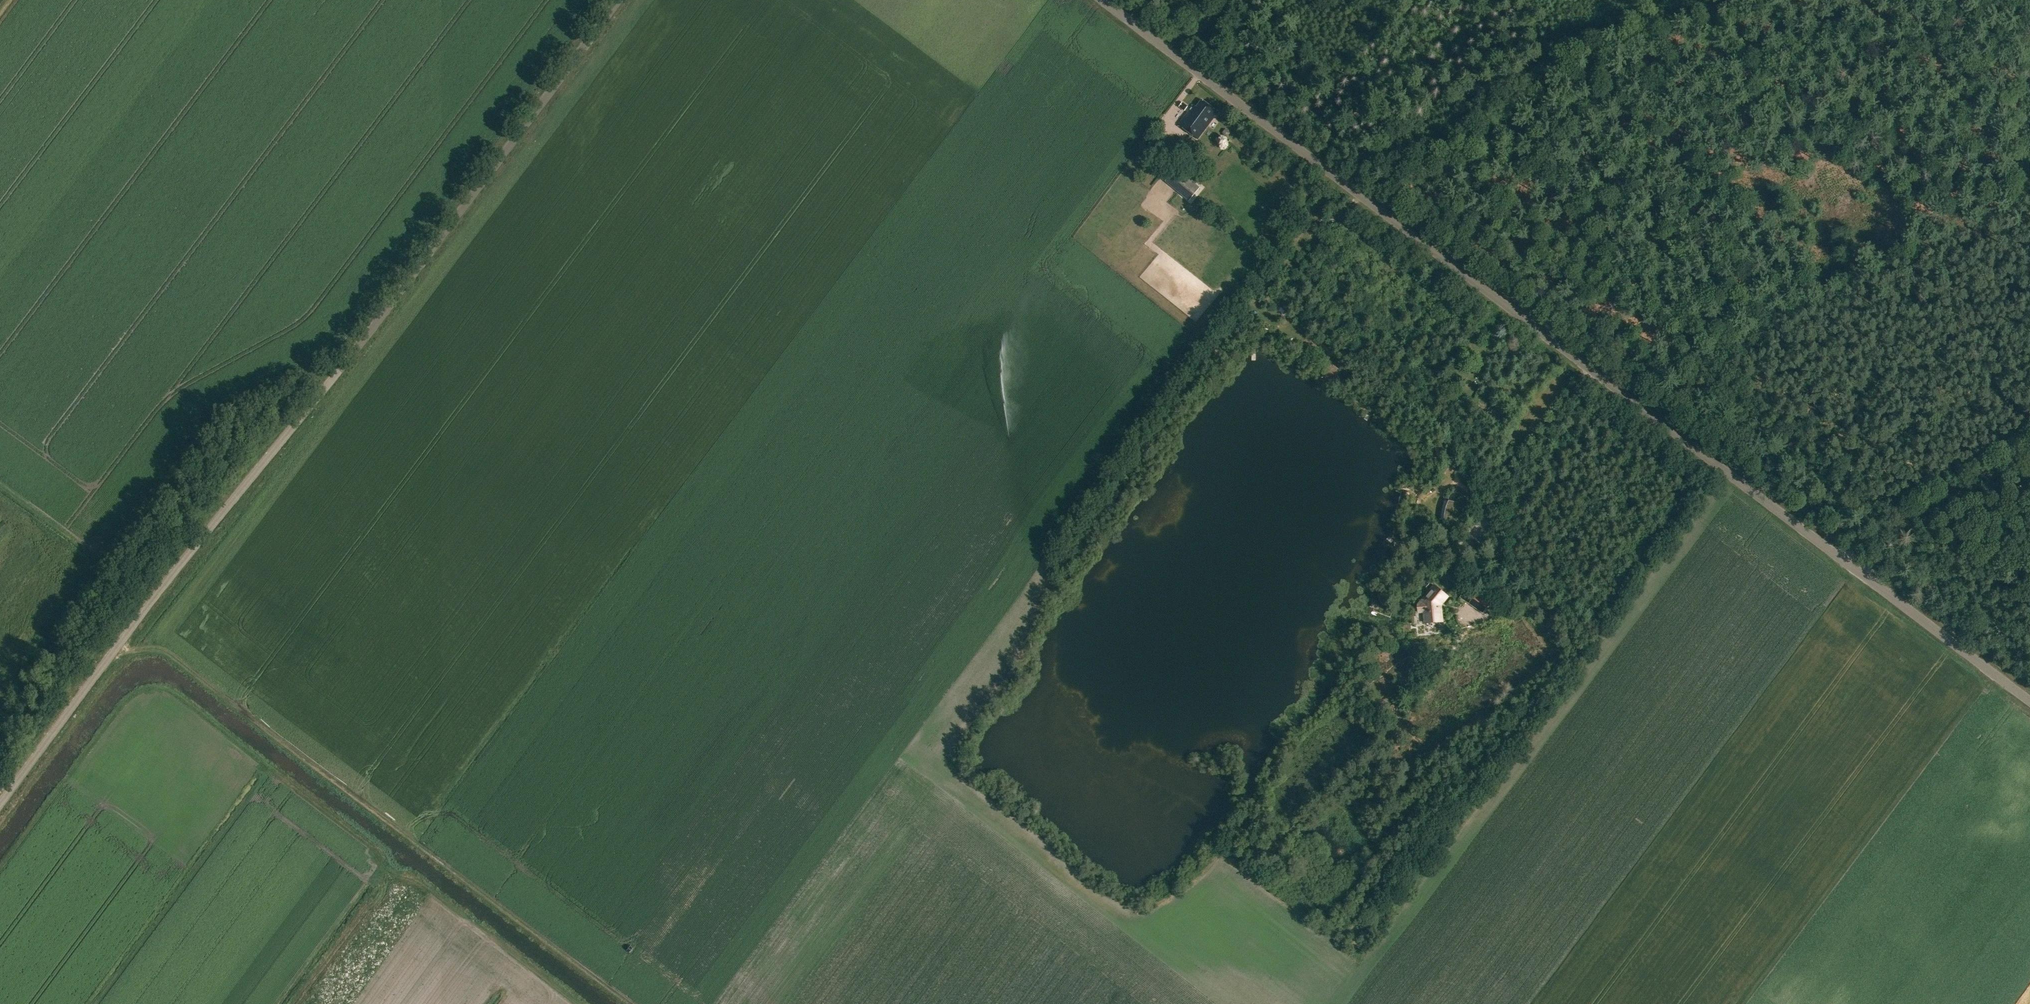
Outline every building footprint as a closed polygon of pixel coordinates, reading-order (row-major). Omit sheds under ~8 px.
[(1178,124),(1197,139),(1217,112),(1200,100),(1195,106),(1193,104),(1178,124)] [(1181,102),(1178,106),(1184,110),(1187,106),(1181,102)] [(1258,159),(1266,162),(1269,152),(1261,150),(1258,159)] [(1166,181),(1190,200),(1199,189),(1175,170),(1166,181)] [(1267,346),(1271,328),(1262,325),(1256,342),(1267,346)] [(1444,513),(1444,514),(1444,516),(1444,518),(1444,519),(1444,521),(1445,521),(1456,524),(1461,503),(1450,501),(1448,501),(1448,502),(1447,504),(1446,505),(1446,507),(1445,509),(1445,511),(1444,513)] [(1418,606),(1418,612),(1424,612),(1425,623),(1442,622),(1440,609),(1439,609),(1439,605),(1440,603),(1441,604),(1447,596),(1434,585),(1418,606)]
